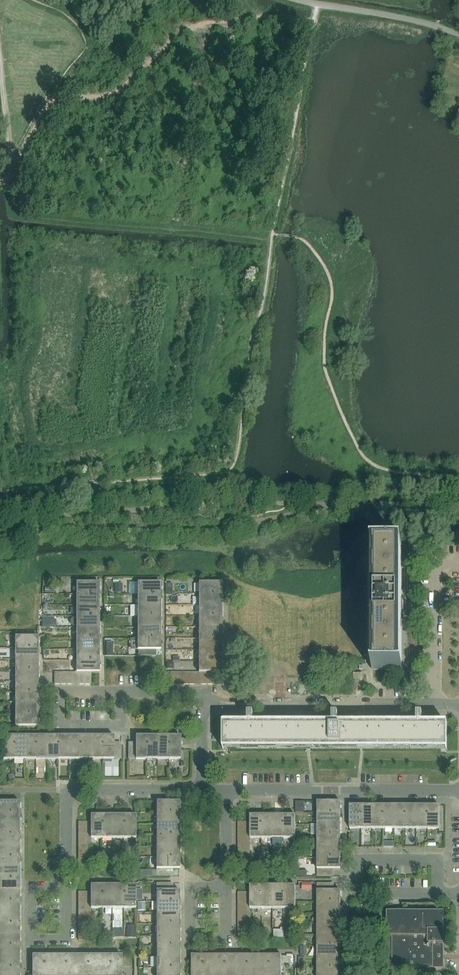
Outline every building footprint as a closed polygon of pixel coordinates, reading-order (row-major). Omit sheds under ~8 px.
[(373,547),(373,669),(402,669),(402,613),(406,613),(406,603),(402,603),(401,547),(373,547)] [(99,594),(99,583),(76,583),(76,594),(99,594)] [(160,595),(160,583),(137,583),(137,595),(160,595)] [(222,583),(198,583),(198,595),(222,595),(222,583)] [(99,594),(76,594),(76,605),(99,605),(99,594)] [(137,606),(160,606),(160,595),(137,595),(137,606)] [(198,606),(222,606),(222,595),(198,595),(198,606)] [(99,605),(76,605),(76,616),(99,616),(99,605)] [(160,606),(137,606),(137,617),(160,617),(160,606)] [(198,617),(222,617),(222,606),(198,606),(198,617)] [(99,616),(76,616),(76,627),(99,627),(99,616)] [(160,617),(137,617),(137,628),(160,628),(160,617)] [(198,628),(222,628),(222,617),(198,617),(198,628)] [(99,627),(76,627),(76,638),(99,638),(99,627)] [(160,628),(137,628),(137,639),(161,639),(160,628)] [(222,628),(198,628),(198,639),(222,639),(222,628)] [(38,648),(38,637),(15,637),(15,649),(38,648)] [(99,638),(76,638),(76,649),(99,649),(99,638)] [(152,650),(161,650),(161,639),(137,639),(137,650),(141,650),(152,650)] [(222,639),(198,639),(198,650),(222,650),(222,639)] [(38,648),(15,649),(15,660),(38,659),(38,648)] [(99,649),(76,649),(76,660),(99,660),(99,649)] [(222,650),(198,650),(198,661),(222,661),(222,650)] [(38,659),(15,660),(15,671),(38,670),(38,659)] [(76,672),(78,672),(85,672),(91,672),(99,672),(99,660),(76,660),(76,672)] [(198,672),(201,672),(207,672),(213,672),(222,672),(222,661),(198,661),(198,672)] [(38,670),(15,671),(15,682),(38,681),(38,670)] [(38,681),(15,682),(15,693),(38,692),(38,681)] [(38,692),(15,693),(15,704),(38,703),(38,692)] [(38,703),(15,704),(15,715),(38,714),(38,703)] [(15,726),(38,726),(38,714),(15,715),(15,726)] [(224,724),(223,724),(223,750),(224,750),(226,750),(308,750),(362,750),(444,750),(446,750),(447,724),(446,724),(422,724),(422,723),(422,715),(416,715),(416,723),(416,724),(341,724),(343,719),(337,717),(337,715),(337,714),(332,714),(332,717),(326,719),(328,724),(253,724),(253,723),(253,714),(248,714),(248,723),(248,724),(224,724)] [(14,736),(2,736),(2,759),(14,759),(14,736)] [(14,736),(14,759),(25,759),(25,736),(14,736)] [(25,736),(25,759),(36,759),(36,736),(25,736)] [(36,736),(36,759),(47,759),(47,736),(36,736)] [(47,736),(47,759),(58,759),(58,736),(47,736)] [(58,736),(58,759),(69,759),(69,736),(58,736)] [(69,736),(69,759),(80,759),(80,736),(69,736)] [(80,736),(80,759),(91,759),(91,736),(80,736)] [(91,736),(91,759),(102,759),(102,736),(91,736)] [(114,759),(114,743),(114,736),(102,736),(102,759),(114,759)] [(135,736),(135,742),(135,759),(146,759),(146,736),(135,736)] [(146,736),(146,759),(157,759),(157,736),(146,736)] [(157,736),(157,759),(168,759),(168,736),(157,736)] [(180,759),(180,736),(168,736),(168,759),(180,759)] [(20,802),(0,802),(0,813),(20,813),(20,802)] [(179,802),(156,802),(156,813),(179,813),(179,802)] [(317,802),(317,813),(340,813),(340,802),(317,802)] [(361,805),(350,805),(350,829),(361,829),(361,805)] [(361,829),(372,829),(372,805),(361,805),(361,829)] [(372,829),(383,829),(383,805),(372,805),(372,829)] [(383,829),(394,829),(394,805),(383,805),(383,829)] [(394,829),(405,829),(406,805),(394,805),(394,829)] [(405,829),(417,829),(417,805),(406,805),(405,829)] [(417,829),(428,829),(428,805),(417,805),(417,829)] [(439,829),(439,805),(428,805),(428,829),(439,829)] [(0,813),(0,824),(20,824),(20,813),(0,813)] [(179,813),(156,813),(156,824),(179,824),(179,813)] [(317,813),(317,824),(340,824),(340,813),(317,813)] [(90,815),(90,822),(90,828),(90,838),(102,838),(102,815),(90,815)] [(113,815),(102,815),(102,838),(113,838),(113,815)] [(124,815),(113,815),(113,838),(124,838),(124,815)] [(136,815),(124,815),(124,838),(135,838),(136,815)] [(250,815),(250,822),(250,828),(250,834),(250,838),(261,838),(261,815),(250,815)] [(273,815),(261,815),(261,838),(273,838),(273,815)] [(284,815),(273,815),(273,838),(284,838),(284,815)] [(284,838),(295,838),(295,815),(284,815),(284,838)] [(0,824),(0,835),(20,835),(20,824),(0,824)] [(179,824),(156,824),(156,835),(179,835),(179,824)] [(317,824),(317,835),(340,835),(340,824),(317,824)] [(0,835),(0,846),(20,846),(20,835),(0,835)] [(179,835),(156,835),(156,846),(179,846),(179,835)] [(317,835),(317,847),(340,847),(340,835),(317,835)] [(0,846),(0,857),(20,857),(20,846),(0,846)] [(179,846),(156,846),(156,857),(179,857),(179,846)] [(317,847),(317,858),(340,858),(340,847),(317,847)] [(283,864),(283,852),(274,852),(274,865),(283,864)] [(0,857),(0,869),(20,869),(20,857),(0,857)] [(179,857),(156,857),(156,869),(179,869),(179,857)] [(340,858),(317,858),(317,869),(340,869),(340,858)] [(0,869),(0,880),(20,880),(20,869),(0,869)] [(0,880),(0,891),(20,891),(20,880),(0,880)] [(90,885),(90,892),(90,898),(90,904),(90,909),(102,909),(102,885),(90,885)] [(102,885),(102,909),(113,909),(113,885),(102,885)] [(113,885),(113,909),(124,909),(124,885),(113,885)] [(124,885),(124,909),(135,909),(135,885),(124,885)] [(250,885),(250,892),(250,898),(250,904),(250,909),(262,908),(262,885),(250,885)] [(262,908),(272,908),(272,885),(262,885),(262,908)] [(272,908),(284,908),(284,885),(272,885),(272,908)] [(295,908),(295,885),(284,885),(284,908),(295,908)] [(156,890),(156,902),(179,902),(179,890),(156,890)] [(0,891),(0,902),(20,902),(20,891),(0,891)] [(317,891),(317,902),(340,902),(340,891),(317,891)] [(0,902),(0,913),(20,913),(20,902),(0,902)] [(179,902),(156,902),(156,913),(179,913),(179,902)] [(340,902),(317,902),(317,913),(340,913),(340,902)] [(387,936),(389,936),(389,951),(392,951),(392,966),(407,966),(407,968),(407,972),(412,974),(418,974),(422,968),(424,966),(436,966),(436,958),(435,958),(436,957),(440,949),(440,943),(443,943),(443,930),(443,911),(438,911),(403,911),(387,911),(387,936)] [(0,913),(0,924),(19,924),(20,913),(0,913)] [(179,913),(156,913),(156,924),(179,924),(179,913)] [(340,913),(317,913),(317,924),(340,924),(340,913)] [(0,924),(0,935),(19,935),(19,924),(0,924)] [(179,924),(156,924),(156,935),(179,935),(179,924)] [(340,924),(317,924),(317,935),(340,935),(340,924)] [(273,937),(283,937),(283,927),(280,927),(280,929),(273,929),(273,937)] [(0,935),(0,946),(19,946),(19,935),(0,935)] [(179,935),(156,935),(156,946),(179,946),(179,935)] [(340,935),(317,935),(317,946),(340,946),(340,935)] [(436,958),(436,966),(443,966),(443,956),(443,943),(440,943),(440,949),(436,957),(435,958),(436,958)] [(0,946),(0,957),(19,957),(19,946),(0,946)] [(179,946),(156,946),(156,957),(179,957),(179,946)] [(340,946),(317,946),(317,957),(340,957),(340,946)] [(32,955),(32,974),(43,974),(43,955),(32,955)] [(54,955),(43,955),(43,974),(54,974),(54,955)] [(66,955),(54,955),(54,974),(66,974),(66,955)] [(76,955),(66,955),(66,974),(76,974),(76,955)] [(87,955),(76,955),(76,974),(87,974),(87,955)] [(99,955),(87,955),(87,974),(99,974),(99,955)] [(110,955),(99,955),(99,974),(110,974),(110,955)] [(122,956),(122,955),(110,955),(110,974),(122,974),(122,956)] [(192,956),(192,974),(203,974),(203,956),(192,956)] [(203,956),(203,974),(214,974),(214,956),(203,956)] [(214,956),(214,974),(225,974),(225,956),(214,956)] [(225,956),(225,974),(236,974),(236,956),(225,956)] [(236,956),(236,974),(247,974),(247,956),(236,956)] [(247,956),(247,974),(259,974),(259,956),(247,956)] [(259,956),(259,974),(270,974),(270,956),(259,956)] [(270,956),(270,974),(281,974),(281,956),(270,956)] [(0,957),(0,968),(19,968),(19,957),(0,957)] [(179,957),(156,957),(156,968),(179,968),(179,957)] [(340,957),(317,957),(317,968),(340,969),(340,957)]
